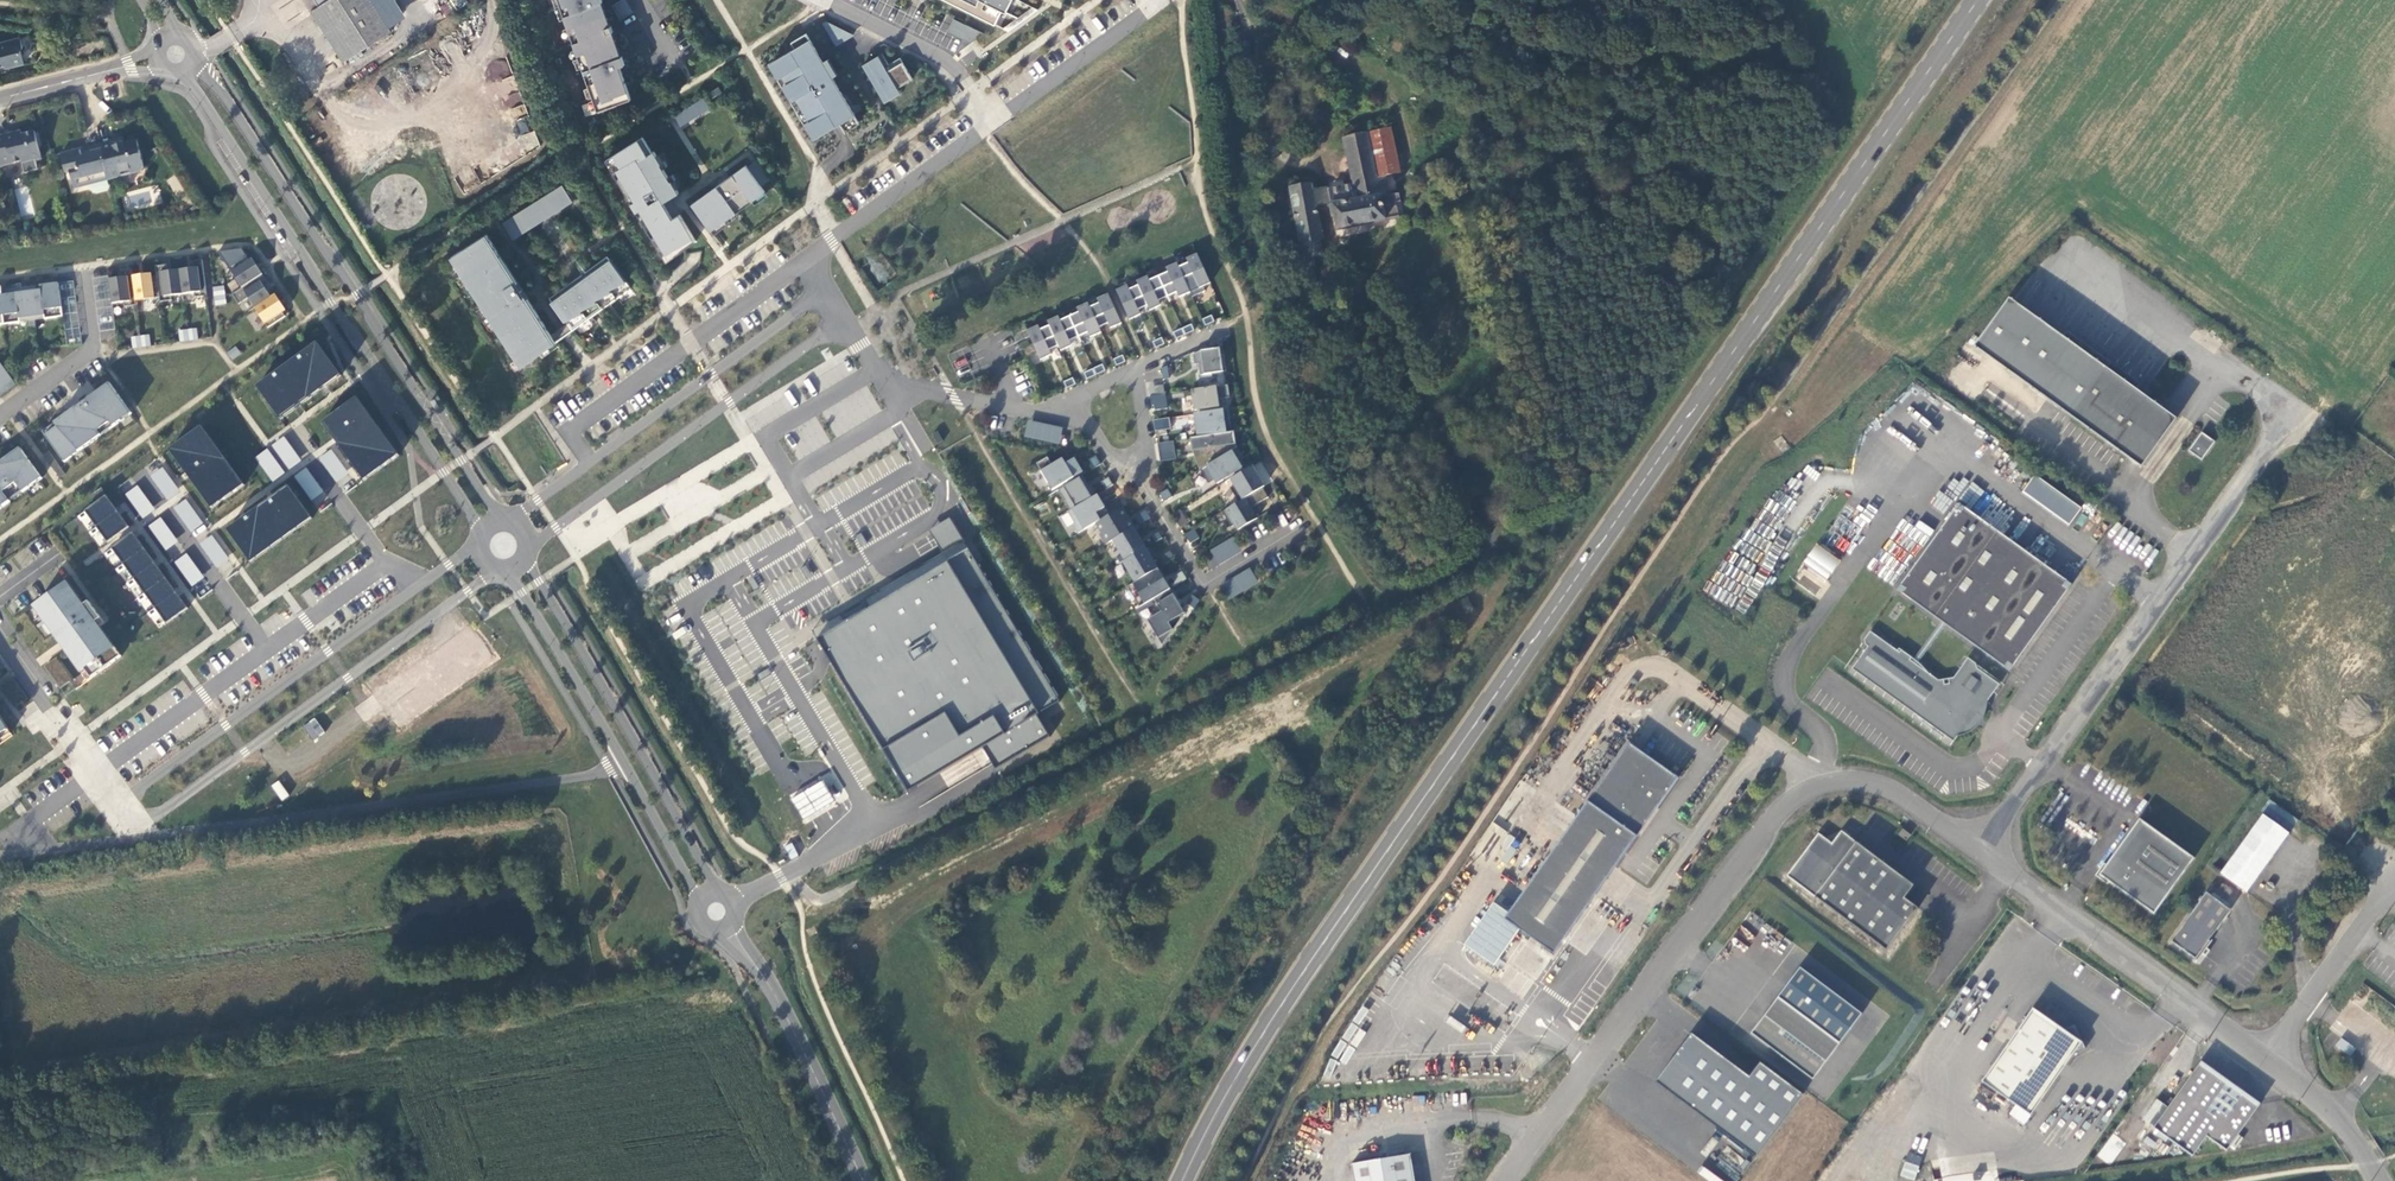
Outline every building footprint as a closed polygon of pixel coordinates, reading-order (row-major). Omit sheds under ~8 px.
[(312,10),(345,61),(392,31),(372,0),(316,0),(319,6),(312,10)] [(599,114),(617,107),(616,105),(631,100),(620,67),(625,66),(622,57),(616,59),(608,35),(613,33),(611,27),(606,28),(598,4),(602,3),(601,0),(560,0),(599,114)] [(622,20),(633,13),(625,0),(622,0),(614,5),(622,20)] [(1012,0),(943,0),(961,9),(964,4),(970,7),(968,12),(995,25),(1002,11),(1005,13),(1012,0)] [(972,43),(978,31),(953,19),(947,31),(972,43)] [(826,22),(824,24),(834,41),(847,33),(826,22)] [(847,33),(834,41),(837,46),(854,36),(847,33)] [(857,120),(806,34),(789,44),(793,50),(767,65),(813,141),(835,128),(840,124),(843,128),(857,120)] [(8,65),(13,67),(24,64),(21,51),(23,48),(21,38),(0,43),(0,68),(8,65)] [(513,119),(527,114),(506,57),(483,65),(500,111),(509,108),(513,119)] [(884,68),(877,57),(863,66),(882,98),(912,79),(900,58),(899,59),(902,63),(886,72),(884,68)] [(899,59),(884,68),(886,72),(902,63),(899,59)] [(722,92),(719,87),(709,93),(713,98),(722,92)] [(673,117),(681,128),(710,109),(702,98),(673,117)] [(520,133),(528,131),(525,120),(517,122),(520,133)] [(1391,129),(1344,137),(1352,184),(1329,189),(1331,202),(1333,215),(1336,228),(1397,216),(1395,202),(1399,201),(1398,193),(1388,195),(1385,177),(1400,174),(1391,129)] [(536,131),(518,135),(522,152),(539,148),(536,131)] [(0,136),(0,155),(3,167),(22,162),(24,174),(38,170),(36,161),(42,160),(35,132),(22,135),(15,137),(14,133),(0,136)] [(649,152),(638,137),(609,157),(667,259),(695,240),(680,212),(672,216),(663,203),(679,192),(653,147),(649,152)] [(123,139),(112,141),(113,147),(125,144),(123,139)] [(112,141),(101,144),(110,180),(119,178),(120,174),(120,173),(129,170),(129,172),(133,174),(142,172),(144,168),(137,141),(125,144),(113,147),(112,141)] [(75,189),(110,180),(101,144),(84,148),(85,150),(79,152),(78,150),(61,155),(64,169),(70,172),(75,189)] [(747,163),(691,202),(715,232),(769,194),(747,163)] [(1306,300),(1318,299),(1313,255),(1312,251),(1319,248),(1320,248),(1318,239),(1321,238),(1319,232),(1314,205),(1311,190),(1310,184),(1289,188),(1300,244),(1306,300)] [(562,187),(538,203),(546,214),(570,199),(562,187)] [(1328,203),(1329,203),(1326,187),(1311,190),(1314,205),(1328,203)] [(538,203),(528,209),(535,221),(546,214),(538,203)] [(528,209),(504,224),(512,236),(535,221),(528,209)] [(556,343),(487,235),(452,257),(452,258),(456,256),(472,281),(468,284),(484,307),(487,305),(500,325),(496,327),(517,360),(521,358),(526,365),(547,350),(544,346),(553,340),(555,343),(556,343)] [(1179,268),(1188,288),(1200,282),(1202,288),(1210,284),(1197,255),(1186,260),(1188,264),(1179,268)] [(249,298),(268,327),(285,316),(283,313),(286,311),(275,294),(271,297),(264,287),(269,284),(252,259),(249,261),(247,257),(229,268),(243,288),(233,294),(239,304),(249,298)] [(109,280),(112,304),(124,302),(124,307),(136,305),(136,301),(159,298),(160,302),(172,300),(171,296),(194,293),(195,297),(207,296),(202,260),(191,262),(192,268),(168,272),(167,265),(156,266),(157,277),(152,277),(152,274),(132,276),(132,269),(120,271),(121,278),(109,280)] [(552,302),(573,331),(593,316),(590,312),(593,310),(596,314),(607,306),(604,301),(608,299),(611,303),(631,289),(611,260),(552,302)] [(1188,288),(1179,268),(1177,264),(1166,269),(1168,273),(1156,278),(1165,298),(1180,292),(1182,296),(1190,293),(1188,288)] [(1165,298),(1156,278),(1149,281),(1147,277),(1136,282),(1138,286),(1147,306),(1149,311),(1157,308),(1155,303),(1165,298)] [(59,283),(35,286),(35,291),(2,295),(1,287),(0,287),(0,325),(20,322),(20,318),(29,317),(31,329),(36,328),(35,316),(44,315),(44,319),(63,317),(59,283)] [(216,308),(225,307),(222,284),(213,285),(216,308)] [(1147,306),(1138,286),(1129,290),(1127,286),(1116,291),(1129,320),(1137,317),(1135,312),(1147,306)] [(1108,295),(1097,299),(1099,304),(1090,308),(1099,328),(1111,323),(1114,328),(1121,324),(1108,295)] [(2177,418),(2010,296),(1974,345),(2141,466),(2177,418)] [(1079,313),(1070,317),(1079,338),(1091,332),(1093,337),(1101,333),(1099,328),(1090,308),(1088,304),(1077,309),(1079,313)] [(1202,320),(1205,326),(1214,323),(1211,316),(1202,320)] [(1047,322),(1049,327),(1058,347),(1060,352),(1068,348),(1066,343),(1079,338),(1070,317),(1060,321),(1058,317),(1047,322)] [(1182,329),(1185,335),(1194,331),(1191,325),(1182,329)] [(1046,352),(1058,347),(1049,327),(1040,331),(1038,326),(1027,331),(1037,353),(1040,361),(1048,357),(1046,352)] [(68,342),(79,341),(79,327),(67,328),(68,342)] [(181,342),(198,339),(196,329),(179,331),(181,342)] [(1173,333),(1176,340),(1184,336),(1181,330),(1173,333)] [(133,348),(151,346),(149,335),(132,338),(133,348)] [(1152,342),(1155,349),(1164,345),(1161,339),(1152,342)] [(255,385),(280,420),(342,376),(317,341),(255,385)] [(1198,365),(1200,378),(1212,377),(1211,374),(1223,373),(1222,365),(1225,364),(1223,355),(1220,355),(1218,343),(1192,355),(1194,366),(1198,365)] [(233,361),(241,354),(236,347),(227,354),(233,361)] [(1113,360),(1116,366),(1125,362),(1122,356),(1113,360)] [(0,396),(16,385),(0,364),(0,396)] [(1093,369),(1096,376),(1105,372),(1102,365),(1093,369)] [(1084,374),(1087,380),(1095,376),(1093,370),(1084,374)] [(1063,383),(1066,389),(1075,385),(1072,379),(1063,383)] [(110,384),(43,432),(64,462),(132,414),(110,384)] [(1228,385),(1191,391),(1194,411),(1219,408),(1218,400),(1229,398),(1228,385)] [(1154,406),(1166,404),(1164,386),(1149,388),(1151,406),(1154,406)] [(401,455),(358,395),(324,420),(366,480),(401,455)] [(1166,404),(1154,406),(1155,414),(1167,412),(1166,404)] [(1198,438),(1231,433),(1228,409),(1195,414),(1198,438)] [(1154,429),(1170,428),(1169,418),(1154,418),(1154,429)] [(1025,435),(1060,442),(1062,429),(1028,422),(1025,435)] [(213,508),(244,485),(201,425),(169,448),(213,508)] [(2202,460),(2215,441),(2201,431),(2188,451),(2202,460)] [(937,445),(943,442),(937,433),(932,436),(937,445)] [(1200,470),(1236,448),(1237,448),(1235,445),(1233,433),(1231,433),(1198,438),(1190,439),(1193,454),(1200,470)] [(284,436),(271,444),(287,469),(300,461),(284,436)] [(1160,462),(1176,460),(1173,442),(1157,444),(1160,462)] [(254,457),(272,481),(285,472),(267,447),(254,457)] [(0,463),(0,509),(42,478),(20,448),(0,463)] [(1236,477),(1234,474),(1242,469),(1237,461),(1242,459),(1236,448),(1200,470),(1208,485),(1215,481),(1217,484),(1223,480),(1225,483),(1231,479),(1236,477)] [(2011,453),(2006,460),(2018,469),(2023,462),(2011,453)] [(1047,458),(1036,464),(1052,491),(1083,473),(1074,459),(1065,464),(1062,459),(1052,466),(1047,458)] [(1086,464),(1091,471),(1101,465),(1096,458),(1086,464)] [(2069,523),(2081,507),(2034,473),(2036,472),(2023,462),(2018,469),(2030,478),(2022,490),(2069,523)] [(148,477),(170,499),(181,488),(159,466),(148,477)] [(311,500),(323,492),(306,467),(294,475),(311,500)] [(1235,485),(1230,488),(1238,503),(1262,488),(1264,487),(1252,467),(1236,477),(1231,479),(1235,485)] [(1065,502),(1064,503),(1069,512),(1096,496),(1091,487),(1089,487),(1083,476),(1058,491),(1065,502)] [(1101,483),(1105,490),(1113,485),(1109,478),(1101,483)] [(136,485),(124,495),(143,518),(155,508),(136,485)] [(288,485),(228,529),(252,562),(313,518),(288,485)] [(105,493),(102,488),(93,495),(97,500),(105,493)] [(1268,498),(1262,488),(1238,503),(1222,512),(1231,528),(1235,525),(1238,530),(1257,519),(1251,508),(1268,498)] [(1160,494),(1164,502),(1172,498),(1167,490),(1160,494)] [(98,526),(119,511),(107,495),(87,510),(98,526)] [(1078,534),(1109,516),(1096,496),(1069,512),(1068,512),(1075,524),(1073,525),(1078,534)] [(173,507),(192,531),(203,523),(185,499),(173,507)] [(1112,504),(1117,511),(1124,506),(1120,499),(1112,504)] [(2013,664),(2069,590),(2064,586),(2067,581),(1964,507),(1961,512),(1955,508),(1900,584),(1905,588),(1903,592),(1938,618),(1948,624),(2005,666),(2008,661),(2013,664)] [(1172,515),(1177,522),(1184,518),(1179,510),(1172,515)] [(98,526),(109,541),(130,526),(119,511),(98,526)] [(160,517),(148,526),(165,549),(177,541),(160,517)] [(1184,518),(1177,522),(1180,527),(1187,523),(1184,518)] [(1918,520),(1914,526),(1902,518),(1882,550),(1909,566),(1932,528),(1918,520)] [(1125,561),(1146,549),(1134,529),(1113,541),(1125,561)] [(1184,535),(1189,543),(1196,538),(1192,531),(1184,535)] [(1150,536),(1155,544),(1162,539),(1157,532),(1150,536)] [(111,548),(123,564),(144,548),(132,533),(111,548)] [(1211,554),(1218,564),(1240,550),(1233,540),(1211,554)] [(1827,579),(1840,560),(1816,543),(1801,563),(1807,567),(1797,582),(1814,594),(1826,578),(1827,579)] [(133,578),(154,563),(144,548),(123,564),(133,578)] [(1123,562),(1135,583),(1158,569),(1146,549),(1125,561),(1123,562)] [(965,552),(812,643),(903,795),(979,749),(992,771),(1045,739),(1033,718),(1057,704),(965,552)] [(1162,557),(1167,564),(1174,559),(1170,552),(1162,557)] [(190,586),(203,578),(187,553),(174,561),(190,586)] [(133,578),(144,594),(165,578),(154,563),(133,578)] [(1170,590),(1158,569),(1135,583),(1132,585),(1144,605),(1154,599),(1170,590)] [(1220,589),(1227,599),(1257,581),(1251,571),(1220,589)] [(1172,578),(1177,586),(1186,580),(1182,572),(1172,578)] [(155,608),(176,593),(165,578),(144,594),(155,608)] [(86,670),(92,679),(122,657),(97,623),(102,619),(90,602),(85,605),(69,583),(35,607),(60,642),(64,639),(70,648),(66,651),(82,673),(86,670)] [(1144,605),(1132,585),(1128,587),(1140,608),(1144,605)] [(1147,621),(1162,646),(1183,617),(1181,616),(1185,614),(1170,590),(1154,599),(1162,612),(1147,621)] [(155,608),(166,624),(187,609),(176,593),(155,608)] [(1187,602),(1194,607),(1199,600),(1192,595),(1187,602)] [(1948,624),(1938,618),(1912,655),(1908,660),(1916,666),(1948,624)] [(461,620),(404,664),(415,677),(402,687),(414,702),(484,649),(461,620)] [(1851,669),(1951,741),(1972,710),(1978,711),(1998,684),(1975,668),(1969,659),(1959,652),(1943,673),(1935,678),(1934,680),(1925,675),(1926,673),(1916,666),(1908,660),(1912,655),(1900,647),(1897,651),(1869,631),(1863,637),(1862,645),(1866,647),(1851,669)] [(0,717),(0,744),(11,735),(0,717)] [(303,726),(314,740),(325,731),(314,717),(303,726)] [(1631,740),(1506,916),(1555,951),(1680,776),(1631,740)] [(278,780),(271,785),(281,801),(289,795),(278,780)] [(2265,816),(2224,873),(2248,892),(2291,834),(2265,816)] [(2156,913),(2196,857),(2141,817),(2101,874),(2156,913)] [(1912,833),(1904,827),(1900,833),(1908,839),(1912,833)] [(1843,833),(1834,845),(1820,835),(1789,878),(1888,953),(1920,910),(1906,900),(1916,888),(1843,833)] [(791,842),(784,846),(791,859),(798,855),(791,842)] [(2232,909),(2208,891),(2172,940),(2199,959),(2204,952),(2207,954),(2211,949),(2208,947),(2212,941),(2210,939),(2232,909)] [(1778,999),(1840,1045),(1862,1014),(1800,968),(1778,999)] [(1840,1045),(1778,999),(1751,1034),(1813,1081),(1840,1045)] [(2034,1007),(1982,1080),(2031,1115),(2074,1054),(2086,1048),(2075,1024),(2064,1029),(2034,1007)] [(1692,1033),(1655,1082),(1756,1156),(1803,1093),(1760,1061),(1749,1075),(1692,1033)] [(2359,1047),(2343,1036),(2338,1043),(2354,1054),(2359,1047)] [(2157,1129),(2195,1155),(2208,1139),(2225,1150),(2261,1102),(2257,1100),(2254,1100),(2245,1094),(2247,1092),(2228,1078),(2227,1081),(2208,1068),(2210,1065),(2205,1061),(2157,1129)] [(1353,1164),(1356,1180),(1417,1180),(1413,1154),(1353,1164)] [(1905,1161),(1900,1175),(1914,1180),(1919,1166),(1905,1161)]
